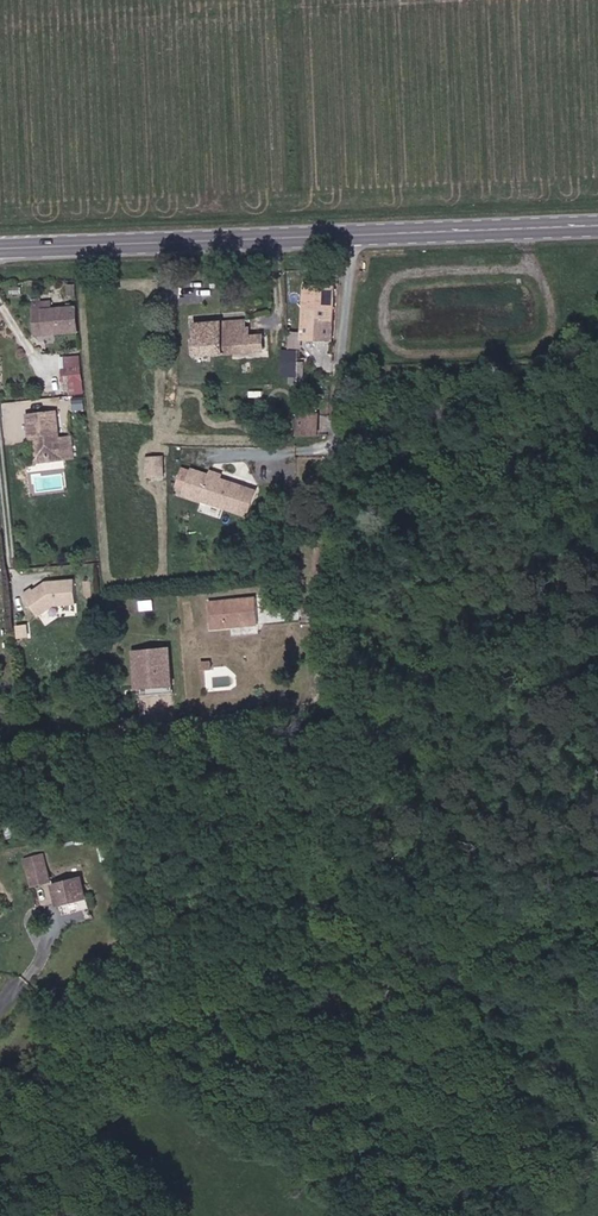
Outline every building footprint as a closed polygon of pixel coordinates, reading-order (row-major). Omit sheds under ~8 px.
[(337,282),(304,286),(309,339),(341,336),(337,282)] [(53,301),(32,302),(34,338),(81,334),(78,306),(53,308),(53,301)] [(270,336),(264,337),(251,338),(249,321),(196,325),(200,356),(266,350),(272,349),(270,336)] [(85,394),(82,357),(62,358),(64,385),(71,384),(72,395),(85,394)] [(290,363),(290,379),(296,379),(301,379),(301,363),(300,357),(296,357),(290,357),(290,363)] [(85,398),(74,399),(74,412),(86,411),(85,398)] [(38,435),(40,448),(39,462),(53,459),(53,457),(66,454),(66,458),(79,456),(76,434),(65,436),(61,409),(31,414),(34,435),(38,435)] [(304,412),(305,434),(326,434),(326,412),(304,412)] [(165,479),(164,457),(147,457),(147,479),(165,479)] [(196,468),(190,488),(188,494),(206,500),(206,498),(254,512),(261,487),(223,476),(224,472),(215,470),(214,473),(196,468)] [(32,588),(23,595),(42,620),(60,607),(77,606),(76,581),(48,583),(36,592),(32,588)] [(262,623),(258,599),(213,608),(218,632),(262,623)] [(179,689),(175,647),(134,652),(138,693),(179,689)] [(37,887),(54,882),(45,855),(28,861),(37,887)] [(90,893),(82,878),(58,891),(66,907),(90,893)]
